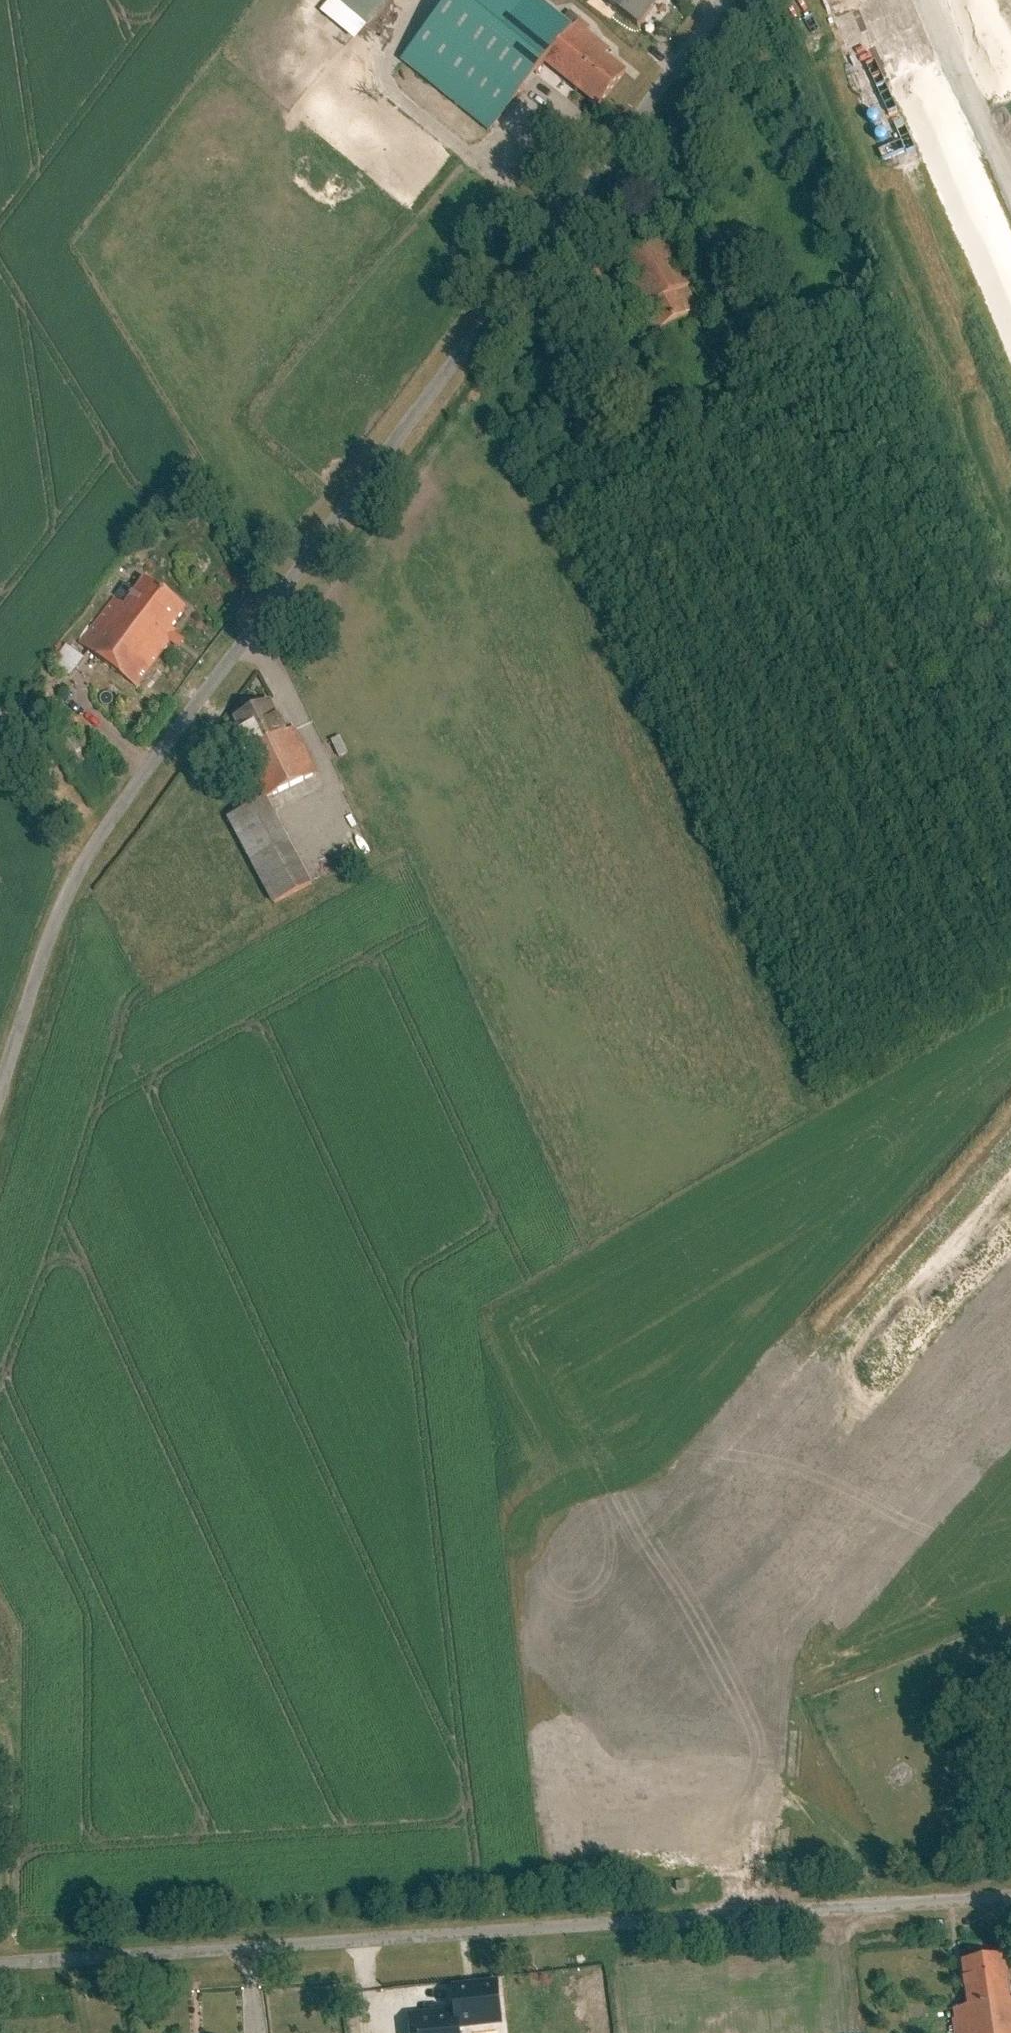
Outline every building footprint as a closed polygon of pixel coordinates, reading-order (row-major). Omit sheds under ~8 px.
[(367,15),(379,0),(350,0),(367,15)] [(401,67),(483,134),(541,64),(591,104),(625,63),(548,0),(455,0),(401,67)] [(643,18),(656,0),(618,0),(643,18)] [(674,228),(622,253),(658,325),(698,305),(690,290),(702,284),(674,228)] [(128,593),(80,650),(131,693),(177,639),(164,629),(181,609),(150,584),(136,600),(128,593)] [(310,780),(270,705),(224,729),(261,797),(224,817),(270,901),(316,876),(274,799),(310,780)] [(1010,1991),(1006,1953),(961,1958),(966,2000),(952,2001),(956,2032),(1010,2032),(1010,1991)] [(494,1983),(457,1983),(457,2012),(414,2012),(414,2032),(465,2032),(465,2025),(494,2025),(494,1983)]
